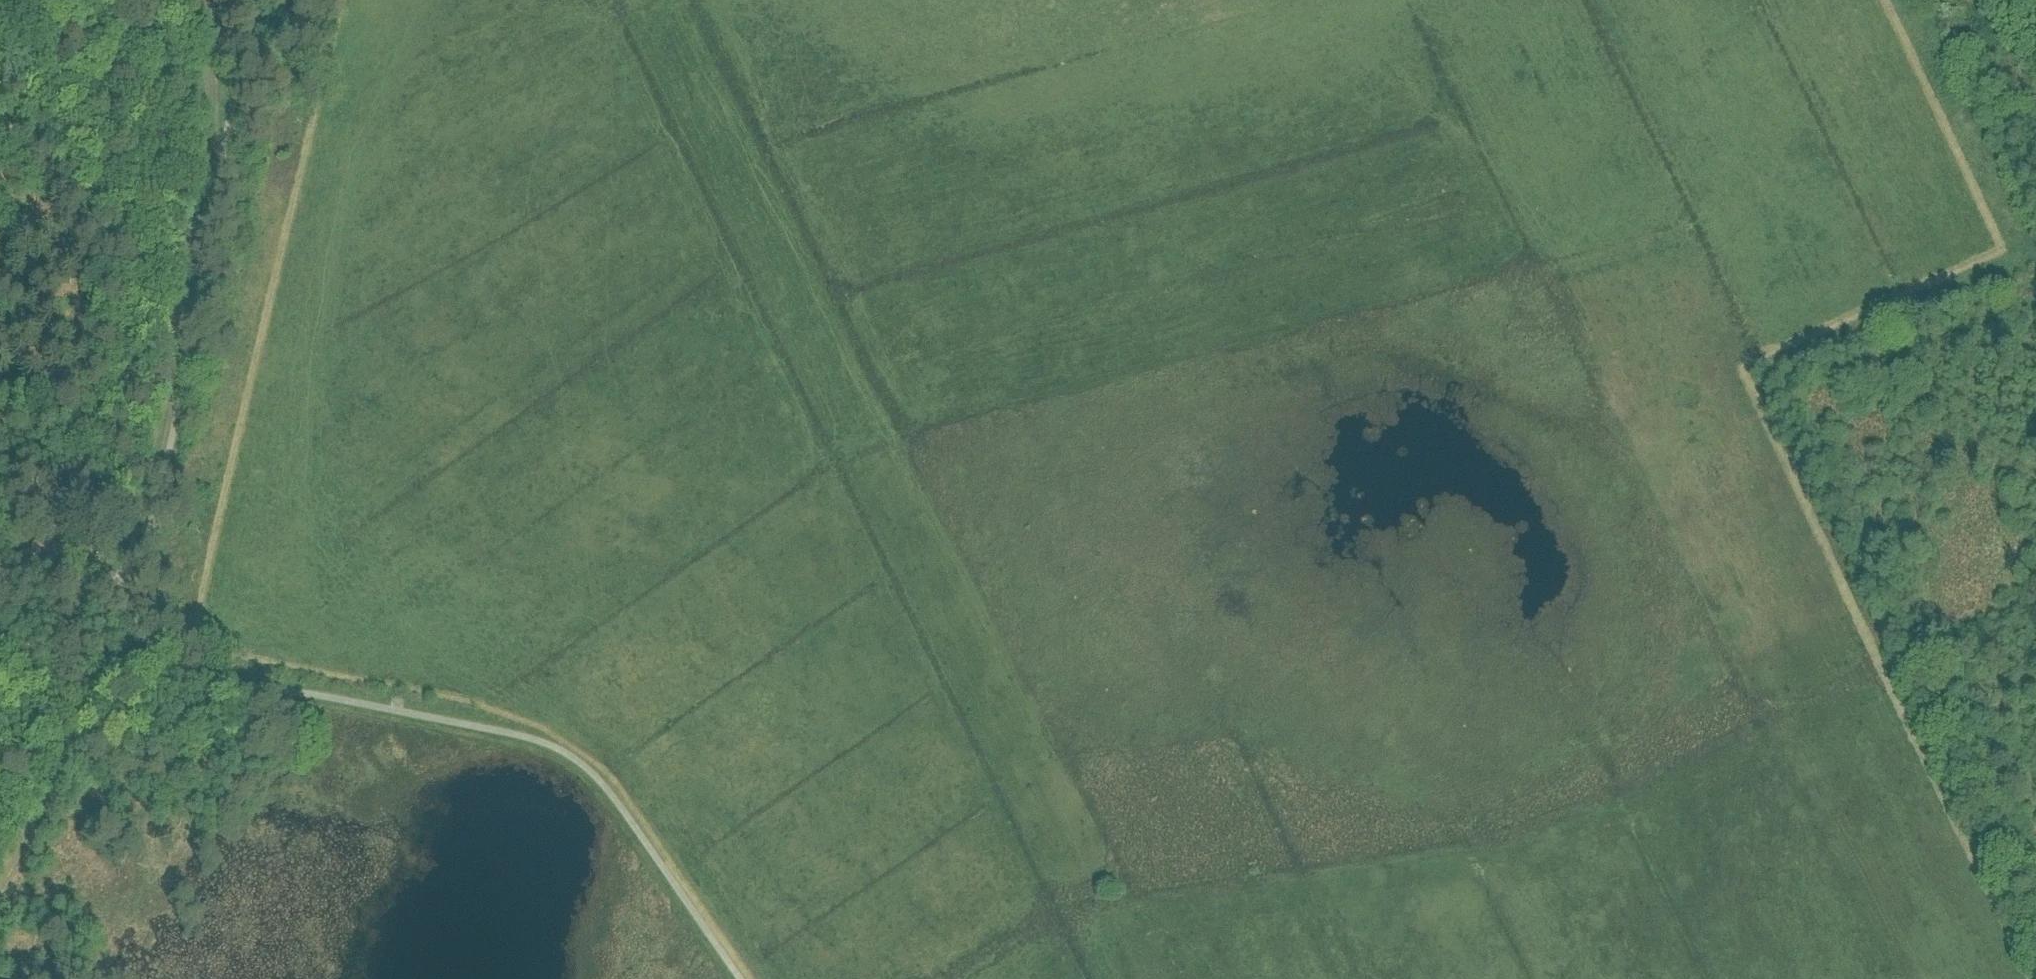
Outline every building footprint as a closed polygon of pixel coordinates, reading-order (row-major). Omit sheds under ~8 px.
[(48,538),(43,538),(37,540),(31,543),(29,550),(30,558),(34,564),(41,568),(49,567),(56,563),(59,557),(60,550),(57,544),(53,540),(48,538)]
